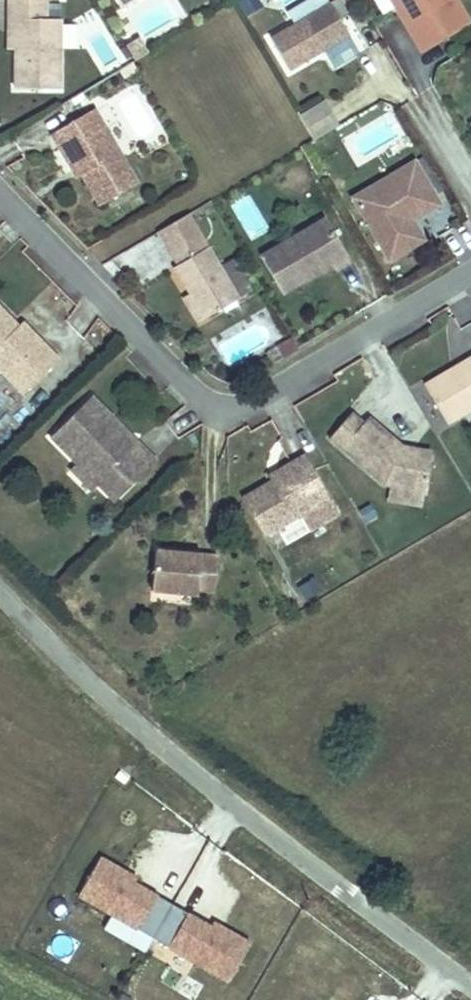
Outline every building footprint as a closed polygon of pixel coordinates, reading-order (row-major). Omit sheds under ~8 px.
[(266,40),(285,71),(345,35),(336,20),(345,15),(336,0),(333,0),(266,40)] [(404,21),(423,10),(440,38),(469,20),(457,0),(391,0),(404,21)] [(171,1),(134,14),(142,38),(179,25),(171,1)] [(45,4),(8,5),(8,24),(16,24),(18,93),(60,91),(58,23),(45,23),(45,4)] [(423,10),(404,21),(421,49),(440,38),(423,10)] [(86,37),(105,67),(118,59),(99,29),(86,37)] [(324,102),(298,115),(305,127),(312,139),(320,134),(337,125),(324,102)] [(87,113),(44,139),(55,156),(62,152),(98,208),(133,186),(87,113)] [(421,214),(440,203),(414,159),(397,169),(396,186),(385,194),(369,186),(352,196),(389,259),(424,238),(413,219),(409,213),(417,209),(421,214)] [(397,169),(369,186),(385,194),(396,186),(397,169)] [(250,196),(233,204),(248,238),(266,230),(250,196)] [(417,209),(409,213),(413,219),(421,214),(417,209)] [(174,269),(172,270),(202,321),(237,301),(207,249),(186,215),(154,234),(174,269)] [(285,294),(334,264),(337,269),(351,260),(325,217),(262,257),(285,294)] [(29,396),(63,361),(44,342),(40,347),(22,329),(0,307),(0,368),(29,396)] [(98,321),(84,339),(101,352),(115,334),(98,321)] [(26,324),(22,329),(40,347),(44,342),(26,324)] [(282,360),(298,352),(292,339),(276,347),(282,360)] [(424,383),(447,422),(470,408),(470,355),(424,383)] [(91,401),(52,442),(77,467),(96,486),(109,498),(120,486),(126,492),(155,462),(91,401)] [(348,412),(327,439),(381,482),(424,488),(428,459),(399,454),(400,444),(368,419),(363,424),(348,412)] [(399,454),(428,459),(430,448),(400,444),(399,454)] [(296,469),(244,500),(265,537),(334,496),(308,453),(293,463),(296,469)] [(70,475),(88,493),(96,486),(77,467),(70,475)] [(115,503),(126,492),(120,486),(109,498),(115,503)] [(217,589),(219,554),(187,552),(186,555),(175,554),(175,551),(158,550),(155,590),(201,593),(201,588),(217,589)] [(304,599),(321,590),(313,576),(296,585),(304,599)] [(172,905),(138,885),(126,878),(129,874),(100,857),(78,895),(153,938),(172,905)] [(141,881),(129,874),(126,878),(138,885),(141,881)] [(228,981),(250,943),(224,928),(221,933),(210,926),(172,905),(153,938),(228,981)] [(224,928),(213,922),(210,926),(221,933),(224,928)]
